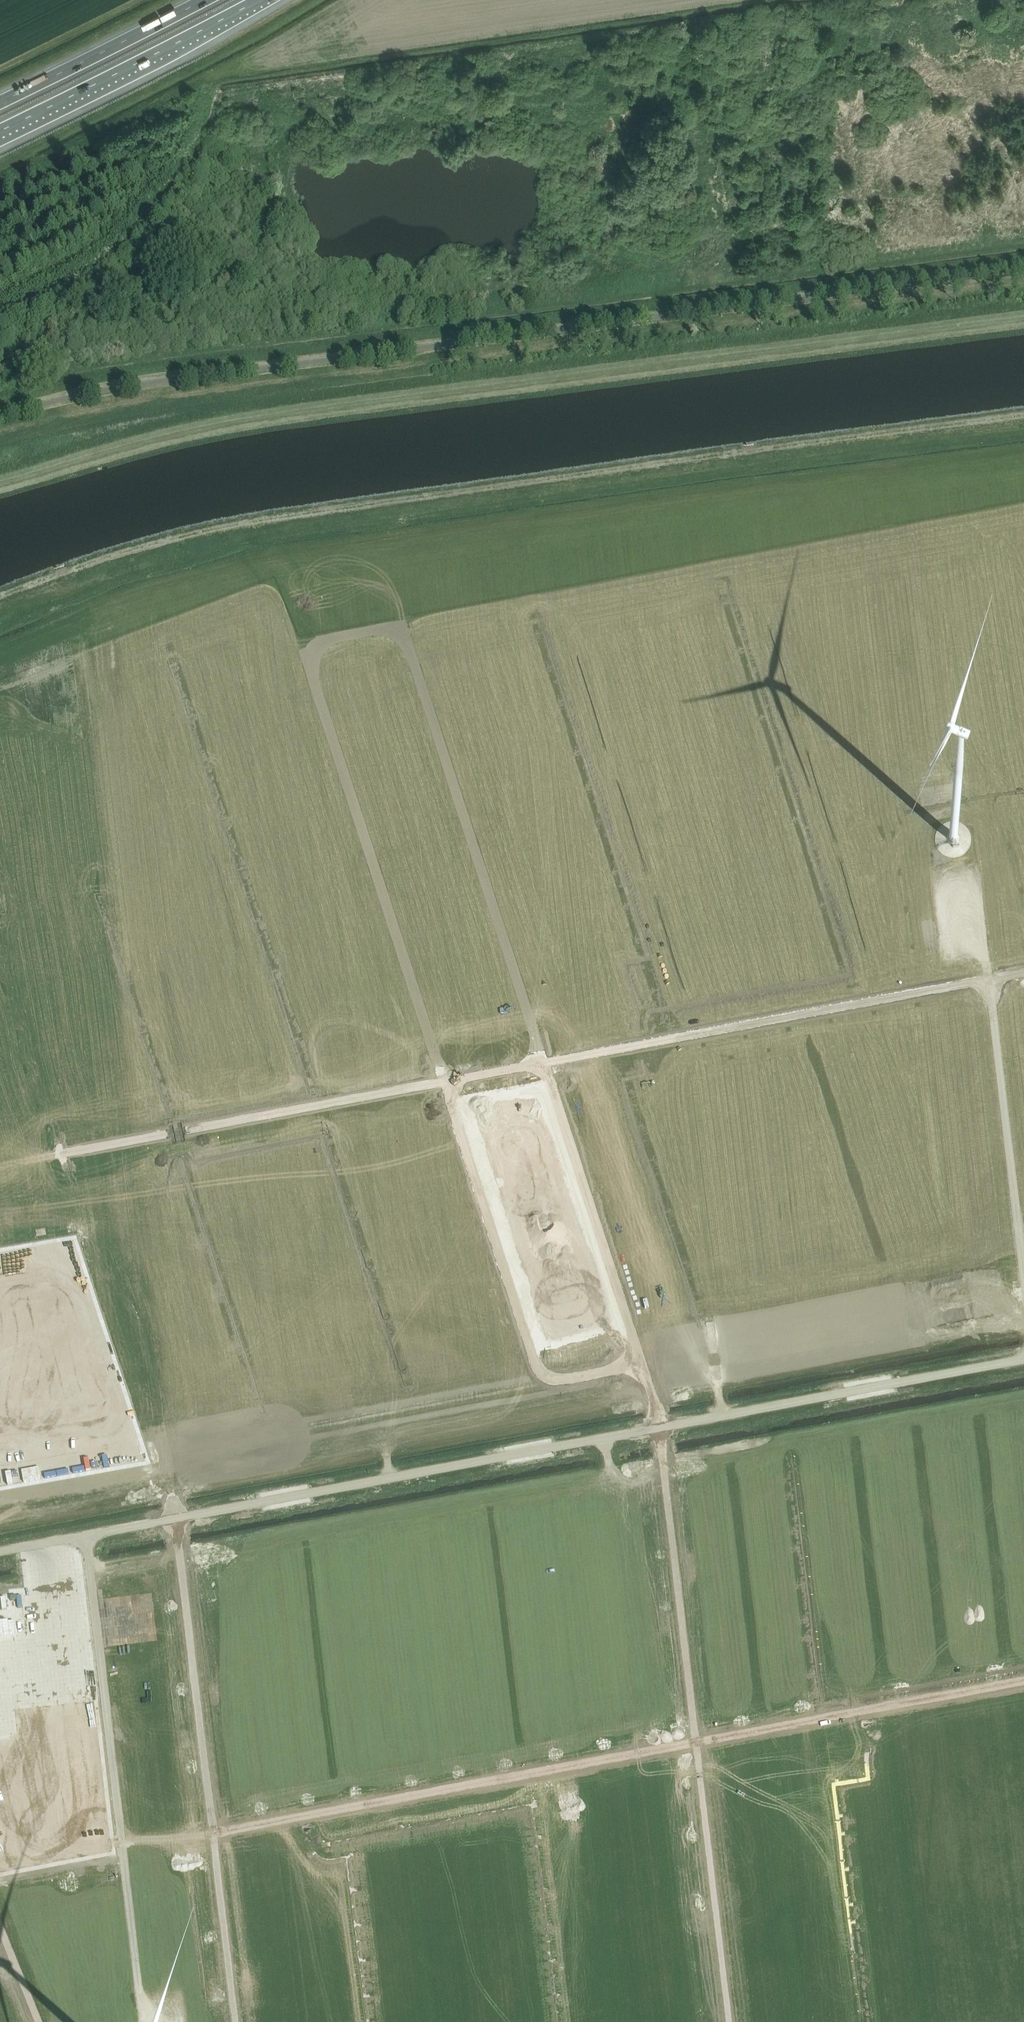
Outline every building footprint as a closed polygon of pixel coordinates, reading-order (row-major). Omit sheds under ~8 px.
[(946,837),(946,839),(946,840),(946,842),(948,844),(949,845),(951,846),(953,846),(956,845),(957,844),(958,842),(959,841),(959,839),(958,836),(957,834),(955,833),(953,833),(950,833),(948,834),(947,835),(946,837)]
